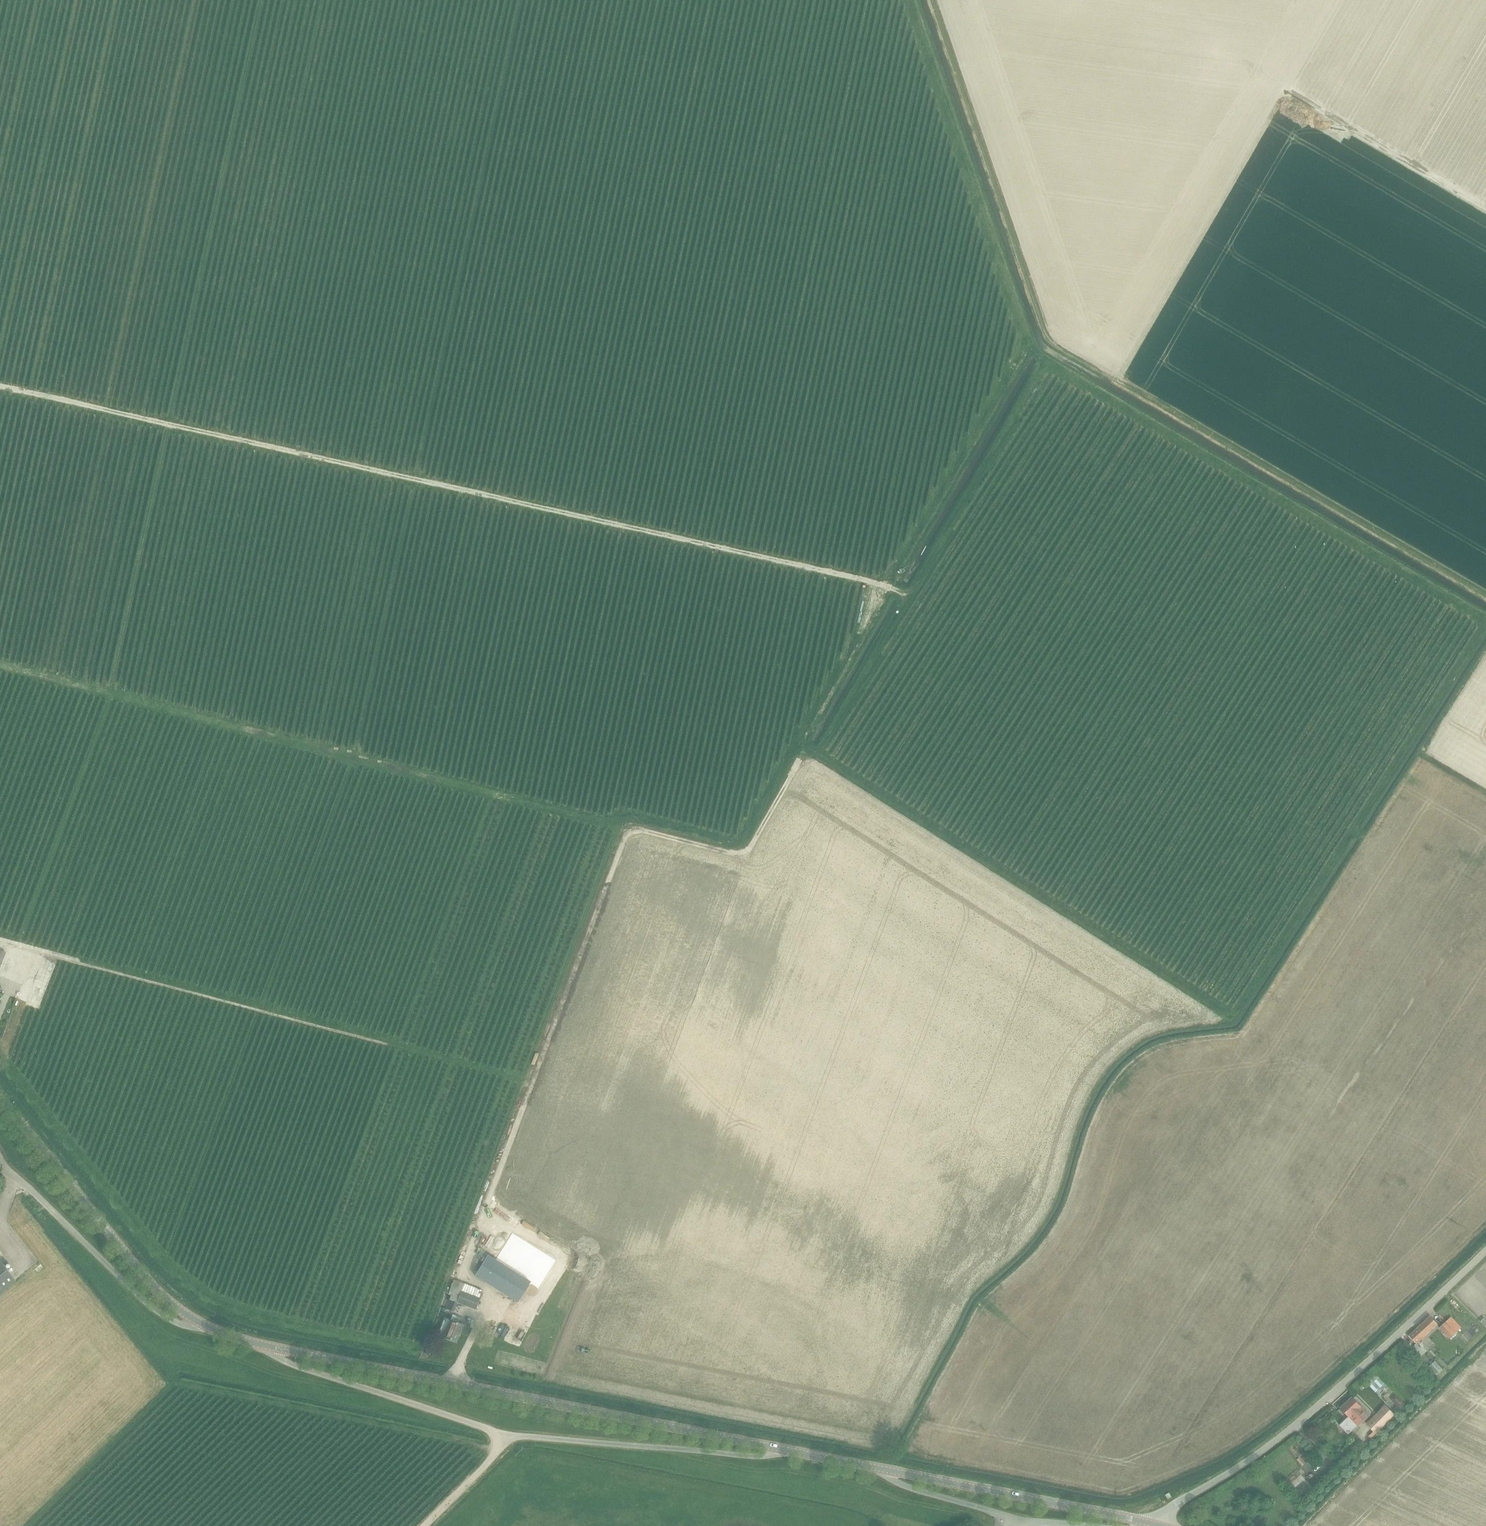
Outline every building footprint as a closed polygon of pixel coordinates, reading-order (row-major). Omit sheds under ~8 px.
[(488,1255),(475,1275),(517,1302),(530,1282),(531,1281),(539,1286),(555,1260),(512,1233),(496,1259),(488,1255)] [(15,1280),(0,1261),(0,1292),(15,1280)] [(476,1309),(483,1290),(456,1281),(449,1299),(476,1309)] [(1472,1286),(1467,1289),(1473,1297),(1478,1294),(1472,1286)] [(440,1328),(436,1337),(442,1340),(444,1337),(456,1341),(459,1332),(466,1335),(470,1324),(464,1321),(462,1324),(459,1323),(461,1318),(461,1317),(452,1314),(450,1320),(444,1317),(440,1328)] [(1417,1328),(1409,1336),(1416,1344),(1419,1341),(1438,1324),(1437,1323),(1431,1316),(1430,1316),(1419,1326),(1417,1328)] [(1456,1316),(1449,1322),(1459,1333),(1465,1328),(1456,1316)] [(1446,1322),(1440,1328),(1449,1338),(1456,1333),(1446,1322)] [(1437,1349),(1443,1338),(1434,1333),(1428,1344),(1437,1349)] [(1459,1345),(1453,1338),(1450,1341),(1456,1348),(1459,1345)] [(1439,1349),(1433,1355),(1436,1358),(1442,1352),(1439,1349)] [(1445,1370),(1451,1365),(1444,1357),(1438,1361),(1445,1370)] [(1429,1367),(1436,1375),(1442,1369),(1435,1361),(1429,1367)] [(1365,1382),(1378,1395),(1387,1386),(1374,1373),(1365,1382)] [(1404,1390),(1400,1395),(1409,1403),(1413,1399),(1404,1390)] [(1395,1395),(1391,1398),(1401,1409),(1404,1405),(1395,1395)] [(1352,1398),(1341,1408),(1348,1416),(1343,1421),(1352,1430),(1368,1415),(1352,1398)] [(1376,1434),(1394,1415),(1385,1406),(1367,1425),(1376,1434)] [(1313,1490),(1320,1484),(1315,1478),(1308,1483),(1313,1490)] [(1296,1496),(1301,1502),(1312,1492),(1307,1486),(1296,1496)]
